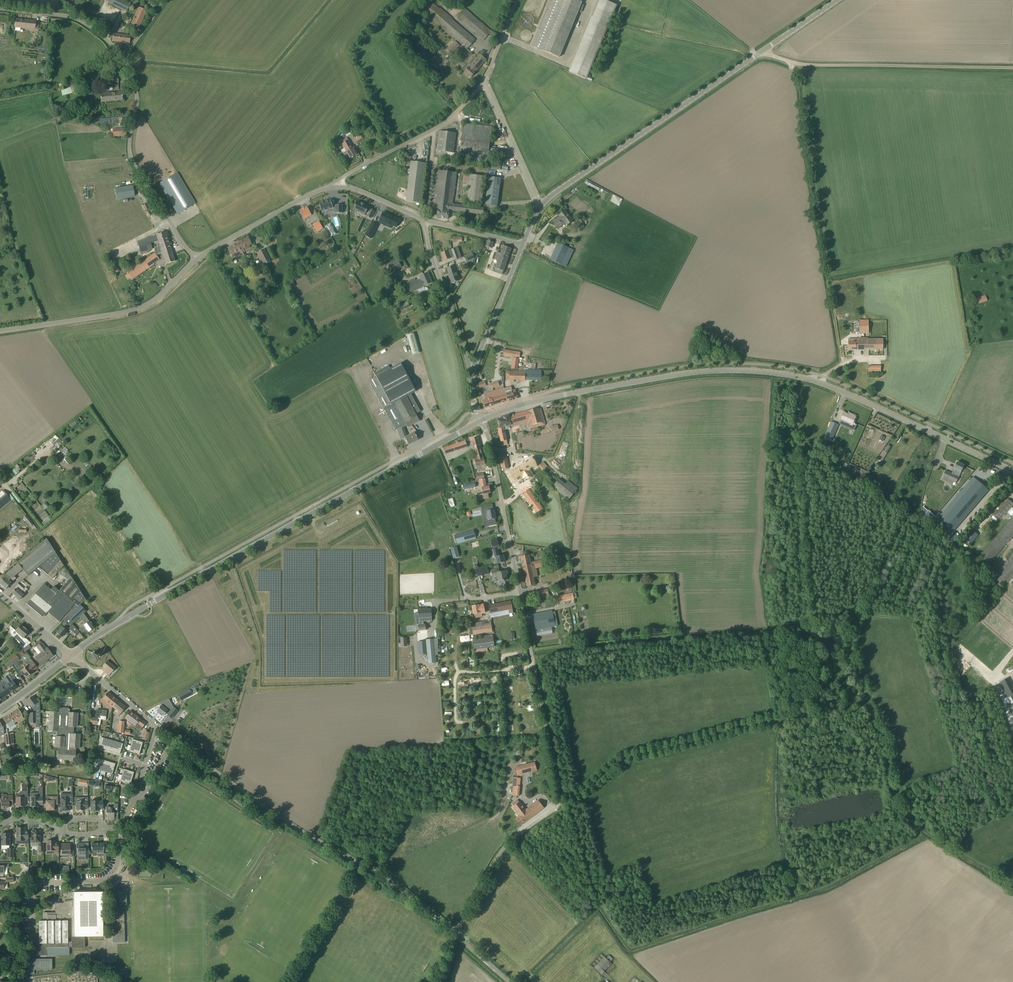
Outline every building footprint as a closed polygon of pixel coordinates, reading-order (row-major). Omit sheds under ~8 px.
[(131,3),(124,0),(110,0),(109,3),(127,12),(131,3)] [(582,2),(578,0),(551,0),(532,46),(559,57),(582,2)] [(570,71),(569,72),(586,79),(617,5),(604,0),(599,0),(570,71)] [(467,49),(475,40),(430,1),(422,10),(467,49)] [(131,25),(138,29),(146,10),(139,7),(131,25)] [(483,40),(491,31),(464,8),(456,17),(483,40)] [(16,19),(15,30),(20,31),(21,28),(38,30),(39,22),(36,22),(36,21),(16,19)] [(130,36),(113,33),(112,41),(129,43),(130,36)] [(451,54),(459,46),(455,41),(447,50),(451,54)] [(468,75),(471,77),(486,59),(480,54),(475,60),(473,58),(469,63),(471,65),(469,68),(469,67),(464,73),(467,76),(468,75)] [(122,92),(119,92),(100,94),(101,102),(123,100),(122,92)] [(101,124),(120,123),(120,125),(125,124),(124,118),(119,119),(119,117),(100,118),(101,124)] [(464,124),(460,156),(488,160),(489,155),(492,127),(464,124)] [(111,136),(113,136),(126,135),(125,128),(110,130),(111,136)] [(437,151),(453,153),(456,133),(440,131),(437,151)] [(345,142),(342,144),(347,152),(343,154),(343,153),(342,154),(345,158),(349,156),(350,158),(357,154),(354,150),(348,140),(347,137),(343,140),(345,142)] [(411,161),(406,201),(421,203),(426,163),(411,161)] [(448,219),(449,210),(483,215),(484,208),(452,204),(453,196),(454,196),(457,173),(435,170),(430,208),(438,209),(437,217),(448,219)] [(177,214),(195,203),(177,173),(159,183),(177,214)] [(481,204),(485,176),(464,173),(462,185),(469,186),(467,202),(481,204)] [(489,177),(486,205),(497,206),(500,178),(489,177)] [(135,196),(133,185),(115,189),(117,199),(135,196)] [(614,195),(610,201),(618,206),(622,200),(614,195)] [(333,205),(331,199),(319,203),(322,211),(328,209),(329,212),(336,211),(336,213),(342,213),(342,205),(336,205),(333,205)] [(366,214),(368,215),(367,216),(371,218),(374,211),(371,209),(370,209),(368,208),(369,207),(357,201),(353,209),(365,215),(366,214)] [(304,219),(307,217),(312,215),(307,206),(300,210),(304,219)] [(573,221),(565,210),(559,215),(560,217),(558,218),(553,222),(558,229),(565,223),(567,225),(573,221)] [(399,220),(383,212),(380,219),(386,222),(385,225),(390,228),(392,225),(396,227),(399,220)] [(317,232),(323,228),(319,221),(313,225),(317,232)] [(371,238),(378,225),(372,222),(365,235),(371,238)] [(333,232),(329,225),(325,227),(330,234),(333,232)] [(158,241),(160,246),(169,243),(165,232),(156,235),(137,242),(141,252),(152,248),(150,243),(158,241)] [(248,237),(228,248),(231,254),(233,257),(234,260),(244,255),(243,253),(251,249),(249,245),(252,244),(248,237)] [(170,247),(169,243),(160,246),(154,248),(156,254),(156,255),(162,253),(166,264),(175,261),(170,247)] [(558,243),(550,259),(561,264),(569,248),(558,243)] [(495,268),(503,271),(511,248),(503,246),(501,253),(497,252),(494,259),(498,260),(495,268)] [(455,260),(461,257),(458,247),(441,253),(444,260),(454,257),(455,260)] [(270,262),(266,253),(264,249),(257,253),(263,265),(270,262)] [(156,254),(155,253),(114,281),(118,288),(159,260),(156,255),(156,254)] [(115,273),(119,271),(113,258),(109,260),(115,273)] [(398,268),(401,266),(397,259),(388,265),(393,272),(396,270),(395,269),(398,267),(398,268)] [(420,278),(415,280),(415,279),(403,284),(407,294),(424,286),(432,283),(428,272),(420,276),(420,278)] [(455,273),(449,275),(452,283),(459,280),(458,276),(457,276),(455,273)] [(987,301),(985,295),(977,298),(979,303),(987,301)] [(858,320),(858,334),(868,334),(868,320),(858,320)] [(407,335),(412,355),(421,352),(415,333),(407,335)] [(848,350),(864,349),(864,341),(859,341),(859,338),(858,338),(858,339),(852,339),(852,341),(848,341),(848,350)] [(864,341),(864,349),(883,349),(883,341),(878,341),(878,339),(868,339),(868,341),(864,341)] [(520,352),(504,349),(503,356),(519,358),(520,352)] [(375,373),(375,374),(370,377),(371,379),(368,381),(395,430),(397,429),(403,427),(407,426),(408,427),(420,420),(416,414),(421,411),(411,394),(416,391),(401,363),(391,369),(389,365),(375,373)] [(529,370),(529,379),(541,380),(541,370),(529,370)] [(495,373),(492,374),(491,371),(482,374),(485,381),(496,377),(495,373)] [(525,372),(510,371),(510,381),(514,381),(514,379),(517,379),(517,381),(521,381),(525,381),(525,372)] [(504,388),(508,401),(515,399),(518,398),(515,389),(512,390),(511,385),(504,388)] [(504,388),(484,394),(486,399),(482,400),(485,408),(508,401),(504,388)] [(501,427),(501,428),(504,428),(505,429),(509,428),(510,427),(528,422),(530,429),(545,424),(541,409),(538,410),(537,408),(507,416),(505,416),(505,417),(498,419),(500,427),(501,427)] [(852,424),(856,416),(851,414),(850,415),(844,412),(841,419),(848,422),(846,426),(850,428),(852,424)] [(831,441),(839,425),(831,421),(824,438),(831,441)] [(406,437),(403,427),(397,429),(401,439),(405,437),(409,445),(419,439),(415,432),(406,437)] [(504,428),(501,428),(498,429),(502,445),(508,444),(507,440),(506,440),(504,429),(505,429),(504,428)] [(470,439),(475,457),(483,455),(478,437),(470,439)] [(888,444),(882,453),(885,455),(891,446),(888,444)] [(532,473),(530,474),(523,463),(509,473),(507,469),(509,468),(506,456),(504,456),(503,453),(502,453),(501,453),(498,453),(501,469),(502,475),(511,488),(525,479),(524,479),(532,473)] [(483,457),(483,455),(475,457),(476,460),(475,460),(477,467),(486,464),(484,457),(483,457)] [(530,474),(532,473),(538,468),(531,458),(523,463),(530,474)] [(552,465),(558,470),(563,465),(557,459),(552,465)] [(950,480),(954,481),(956,482),(964,465),(963,465),(964,464),(961,463),(960,464),(957,462),(954,468),(951,474),(945,471),(943,476),(944,476),(942,480),(949,483),(950,480)] [(551,480),(556,476),(552,471),(547,475),(551,480)] [(973,477),(941,514),(939,512),(933,519),(935,521),(939,517),(954,530),(988,490),(973,477)] [(568,480),(565,484),(559,479),(552,486),(569,500),(578,488),(568,480)] [(488,493),(491,493),(489,486),(486,486),(486,483),(481,483),(483,494),(481,494),(479,497),(482,499),(489,498),(488,493)] [(535,486),(530,490),(534,495),(538,491),(535,486)] [(534,495),(530,490),(529,489),(520,495),(535,515),(543,509),(534,495)] [(11,499),(3,490),(0,492),(0,509),(11,499)] [(1004,502),(997,511),(1003,516),(1012,505),(1012,503),(1008,499),(1004,502)] [(487,516),(488,520),(489,526),(496,524),(495,518),(496,518),(494,510),(487,511),(488,515),(487,516)] [(23,518),(24,519),(30,526),(33,524),(26,515),(23,518)] [(981,555),(990,563),(1012,536),(1012,517),(981,555)] [(454,535),(456,544),(476,538),(473,529),(454,535)] [(973,530),(965,539),(970,544),(978,535),(973,530)] [(38,567),(55,553),(46,538),(17,563),(18,564),(1,578),(2,579),(0,582),(0,584),(5,589),(11,583),(16,579),(14,576),(22,569),(27,575),(27,576),(38,567)] [(456,546),(450,548),(453,558),(459,556),(456,546)] [(495,558),(492,558),(492,559),(493,559),(493,562),(494,564),(505,561),(503,555),(499,556),(497,548),(493,549),(495,558)] [(63,620),(67,616),(80,605),(85,599),(64,566),(55,553),(38,567),(52,579),(58,572),(68,580),(59,591),(54,586),(53,586),(51,589),(44,583),(27,603),(27,604),(42,616),(44,616),(47,612),(59,622),(61,623),(63,620)] [(999,575),(996,579),(1003,585),(1006,582),(1007,583),(1012,576),(1012,554),(996,573),(999,575)] [(537,567),(537,568),(545,566),(543,559),(531,562),(529,555),(521,556),(523,565),(531,564),(532,568),(537,567)] [(523,565),(524,571),(527,586),(535,584),(534,577),(538,576),(537,572),(533,573),(532,568),(531,564),(523,565)] [(487,566),(476,568),(478,576),(489,573),(487,566)] [(506,574),(508,574),(507,570),(499,571),(498,568),(491,570),(493,578),(498,577),(499,581),(503,580),(503,581),(507,580),(506,574)] [(23,595),(28,589),(25,587),(24,589),(18,584),(15,588),(15,589),(12,593),(16,597),(16,598),(19,600),(23,595)] [(550,589),(538,591),(533,592),(534,600),(551,596),(550,589)] [(993,672),(1012,648),(1012,625),(1004,635),(998,630),(1012,613),(1012,591),(965,648),(975,657),(976,657),(982,662),(993,672)] [(558,602),(574,599),(573,593),(557,596),(558,602)] [(511,601),(489,605),(490,613),(513,609),(511,601)] [(481,613),(482,613),(485,613),(483,604),(479,605),(479,604),(472,606),(473,610),(471,611),(472,613),(474,614),(481,612),(481,613)] [(73,623),(80,617),(85,624),(79,629),(82,633),(86,630),(88,632),(94,628),(89,621),(83,614),(86,611),(80,605),(67,616),(73,623)] [(423,617),(426,617),(432,617),(431,609),(425,609),(425,608),(418,609),(420,625),(418,625),(419,630),(426,630),(426,623),(424,624),(423,617)] [(538,642),(543,641),(559,638),(557,626),(555,626),(552,610),(533,614),(538,642)] [(72,624),(73,623),(67,616),(63,620),(65,622),(56,633),(61,637),(67,631),(64,629),(68,624),(70,626),(68,628),(71,631),(75,626),(72,624)] [(25,639),(24,638),(29,632),(20,624),(15,631),(17,633),(14,636),(25,647),(31,643),(26,638),(25,639)] [(473,635),(492,632),(491,625),(472,627),(473,635)] [(484,636),(485,639),(473,640),(474,649),(495,646),(493,637),(489,638),(489,635),(484,636)] [(315,638),(313,638),(316,674),(320,674),(320,672),(324,672),(323,663),(318,664),(317,657),(321,656),(320,651),(319,651),(318,645),(317,645),(317,639),(315,639),(315,638)] [(436,663),(435,655),(434,639),(427,639),(429,663),(436,663)] [(427,641),(419,641),(420,655),(428,654),(427,641)] [(46,648),(42,642),(41,642),(36,646),(41,652),(35,657),(37,660),(41,666),(45,663),(44,661),(46,660),(46,661),(53,655),(47,648),(46,648)] [(23,649),(18,652),(21,657),(22,657),(23,656),(26,654),(25,652),(23,649)] [(15,654),(9,659),(13,664),(19,659),(15,654)] [(25,661),(28,665),(20,671),(26,678),(33,672),(33,671),(37,667),(30,658),(25,661)] [(115,668),(107,661),(102,666),(111,673),(115,668)] [(18,687),(16,685),(12,680),(12,681),(8,675),(3,678),(4,680),(1,683),(8,694),(18,687)] [(8,694),(1,683),(0,684),(0,687),(1,688),(0,689),(0,700),(8,694)] [(189,688),(178,694),(181,700),(192,694),(189,688)] [(102,698),(112,707),(118,701),(108,692),(102,698)] [(40,723),(40,704),(39,701),(38,698),(35,700),(32,696),(27,700),(31,707),(32,707),(33,709),(34,711),(34,713),(29,713),(29,723),(36,723),(40,723)] [(165,713),(168,715),(167,715),(171,718),(177,710),(174,707),(173,708),(169,699),(160,703),(161,705),(157,711),(160,713),(159,714),(162,716),(162,715),(163,716),(165,713)] [(120,714),(126,707),(118,701),(112,707),(115,710),(113,713),(118,717),(120,714)] [(68,760),(75,760),(76,751),(74,751),(74,748),(76,748),(79,748),(80,734),(73,734),(74,727),(77,727),(78,713),(69,712),(69,711),(70,709),(68,709),(57,708),(57,709),(58,709),(58,710),(58,712),(50,711),(48,731),(57,731),(57,736),(56,736),(55,747),(59,747),(59,750),(58,750),(57,759),(64,759),(64,760),(68,760)] [(22,715),(18,709),(3,718),(7,724),(13,720),(14,723),(23,718),(21,715),(22,715)] [(146,723),(130,711),(125,718),(136,727),(138,724),(142,727),(146,723)] [(98,718),(95,717),(91,717),(90,724),(90,728),(96,729),(96,725),(97,725),(98,718)] [(148,740),(150,733),(145,731),(144,735),(143,734),(142,738),(148,740)] [(100,734),(97,744),(103,746),(106,735),(100,734)] [(103,746),(109,748),(112,737),(106,735),(103,746)] [(118,739),(112,737),(109,748),(115,749),(118,739)] [(130,738),(127,749),(133,751),(136,740),(130,738)] [(139,752),(142,742),(136,740),(133,751),(139,752)] [(102,767),(105,757),(99,755),(96,765),(102,767)] [(111,758),(105,757),(102,767),(108,769),(111,758)] [(111,758),(108,769),(114,771),(117,760),(111,758)] [(535,762),(515,767),(517,775),(537,770),(535,762)] [(125,780),(128,769),(122,768),(119,778),(125,780)] [(125,780),(131,781),(134,771),(128,769),(125,780)] [(519,796),(520,778),(514,777),(512,795),(519,796)] [(27,785),(24,785),(21,785),(22,793),(21,793),(19,794),(19,797),(16,797),(16,806),(25,806),(25,797),(24,797),(24,791),(28,791),(27,785)] [(30,793),(31,797),(31,807),(39,807),(39,805),(43,805),(43,797),(39,797),(39,793),(30,793)] [(73,793),(67,793),(61,793),(61,811),(62,811),(62,812),(65,812),(65,811),(70,811),(69,802),(73,802),(73,793)] [(7,798),(1,798),(1,809),(6,809),(6,807),(9,807),(9,805),(13,805),(13,795),(7,795),(7,798)] [(58,796),(50,796),(50,801),(46,801),(46,810),(54,810),(54,805),(58,805),(58,796)] [(84,797),(76,797),(75,797),(75,801),(76,801),(76,807),(77,807),(77,811),(84,810),(84,808),(88,808),(88,801),(84,801),(84,797)] [(538,800),(526,809),(526,810),(520,802),(513,807),(519,816),(515,819),(520,826),(544,807),(538,800)] [(91,801),(91,810),(99,810),(99,809),(103,809),(103,801),(99,801),(91,801)] [(107,820),(118,820),(118,803),(114,804),(114,807),(106,807),(106,813),(107,813),(107,820)] [(24,839),(28,839),(28,831),(24,831),(24,829),(16,829),(16,839),(19,839),(20,840),(21,841),(24,840),(24,839)] [(31,842),(38,842),(38,852),(43,852),(43,844),(40,844),(40,842),(40,830),(35,830),(33,830),(32,831),(31,831),(31,842)] [(2,848),(7,848),(7,857),(13,857),(13,848),(9,848),(9,845),(10,845),(10,833),(5,833),(4,833),(3,833),(2,833),(1,833),(1,834),(0,835),(1,836),(1,845),(1,848),(2,848)] [(46,844),(46,851),(50,851),(54,851),(58,851),(58,843),(54,843),(54,840),(47,840),(47,844),(46,844)] [(77,848),(77,857),(85,857),(85,859),(88,859),(88,848),(84,848),(84,843),(76,843),(76,849),(77,848)] [(97,852),(104,852),(104,843),(91,843),(91,853),(92,853),(92,855),(93,856),(96,856),(97,855),(97,852)] [(68,857),(73,857),(73,849),(70,849),(70,844),(61,844),(61,854),(68,854),(68,857)] [(4,874),(4,868),(8,868),(8,862),(0,863),(0,875),(4,874)] [(85,939),(84,939),(84,937),(103,936),(102,892),(73,892),(73,900),(65,901),(64,901),(64,902),(64,903),(55,903),(55,907),(56,907),(56,912),(47,912),(43,912),(43,921),(39,921),(39,942),(34,942),(34,955),(46,955),(69,955),(69,948),(85,948),(85,939)] [(610,962),(613,959),(609,955),(606,958),(605,957),(594,968),(601,974),(612,963),(610,962)] [(28,959),(28,970),(52,970),(52,959),(28,959)]
